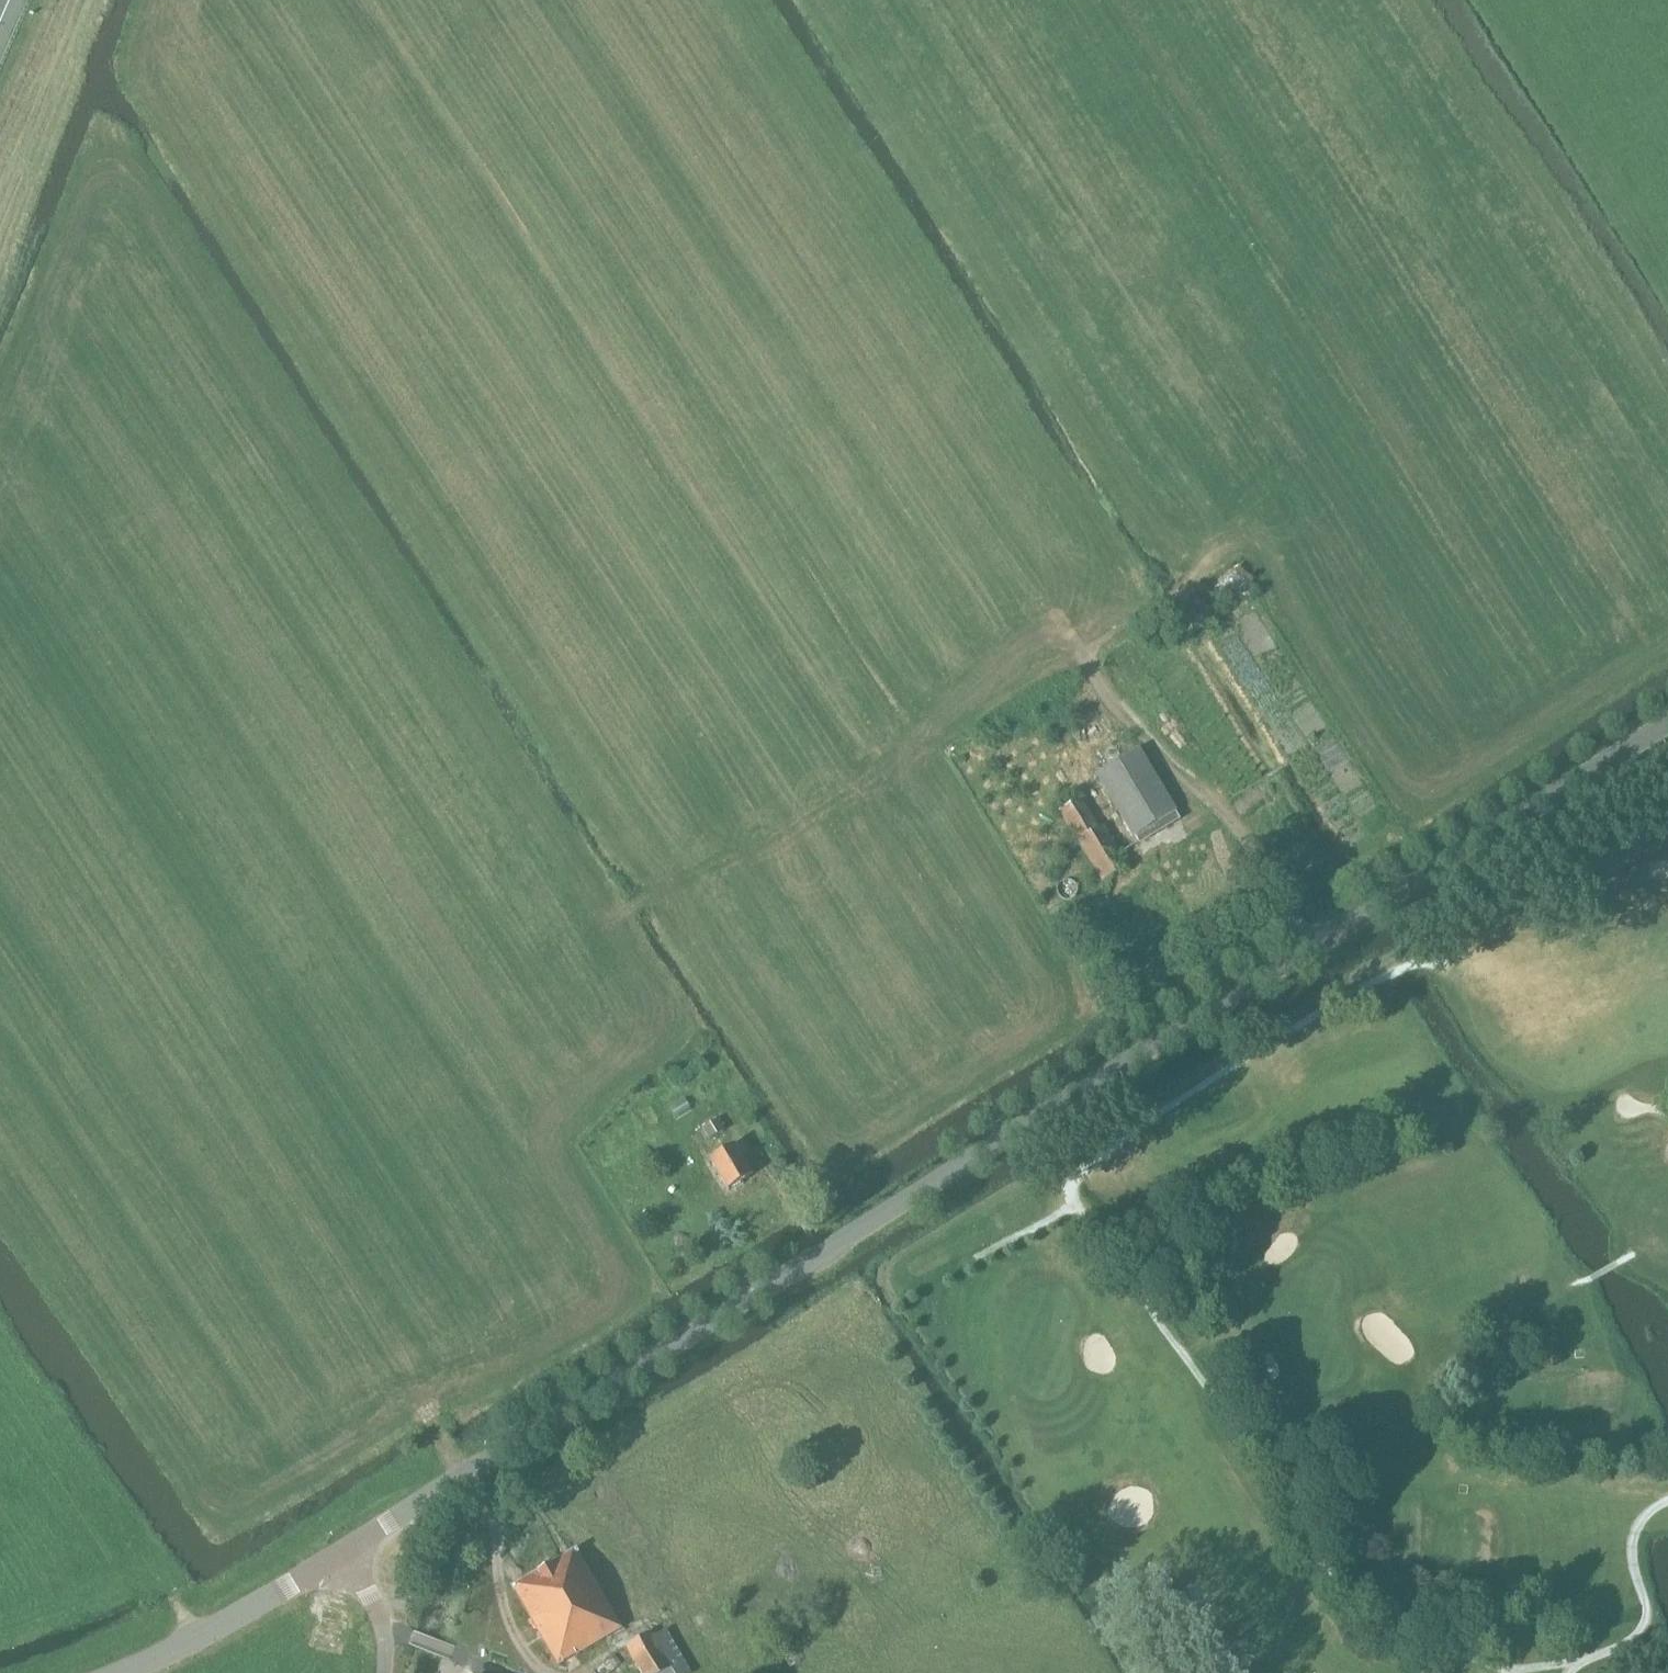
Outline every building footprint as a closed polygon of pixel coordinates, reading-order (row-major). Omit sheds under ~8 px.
[(1133,838),(1135,837),(1178,811),(1140,748),(1095,775),(1133,838)] [(1128,868),(1102,826),(1099,829),(1080,798),(1059,810),(1103,883),(1128,868)] [(724,1131),(718,1120),(703,1129),(710,1141),(724,1131)] [(752,1176),(734,1145),(710,1160),(728,1191),(752,1176)] [(558,1666),(622,1629),(578,1555),(579,1555),(576,1551),(513,1588),(515,1592),(516,1592),(558,1666)] [(630,1672),(633,1672),(639,1670),(641,1672),(691,1672),(684,1660),(666,1629),(654,1637),(651,1632),(618,1651),(630,1672)]
